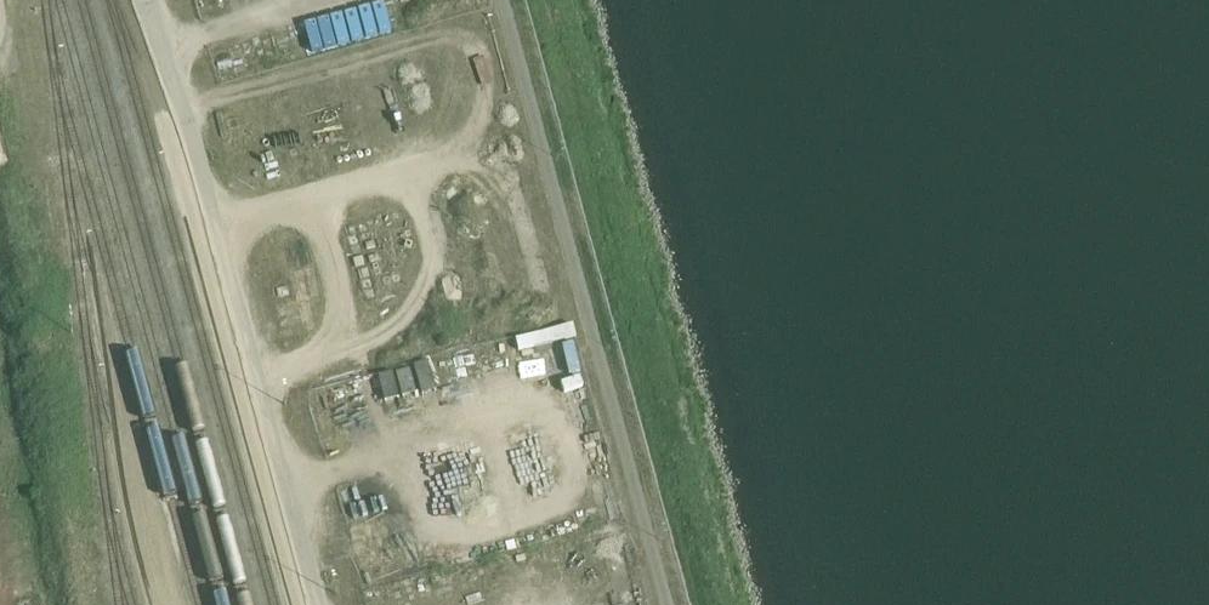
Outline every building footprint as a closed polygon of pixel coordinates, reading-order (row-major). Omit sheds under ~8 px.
[(23,236),(21,223),(0,227),(0,241),(23,236)]
